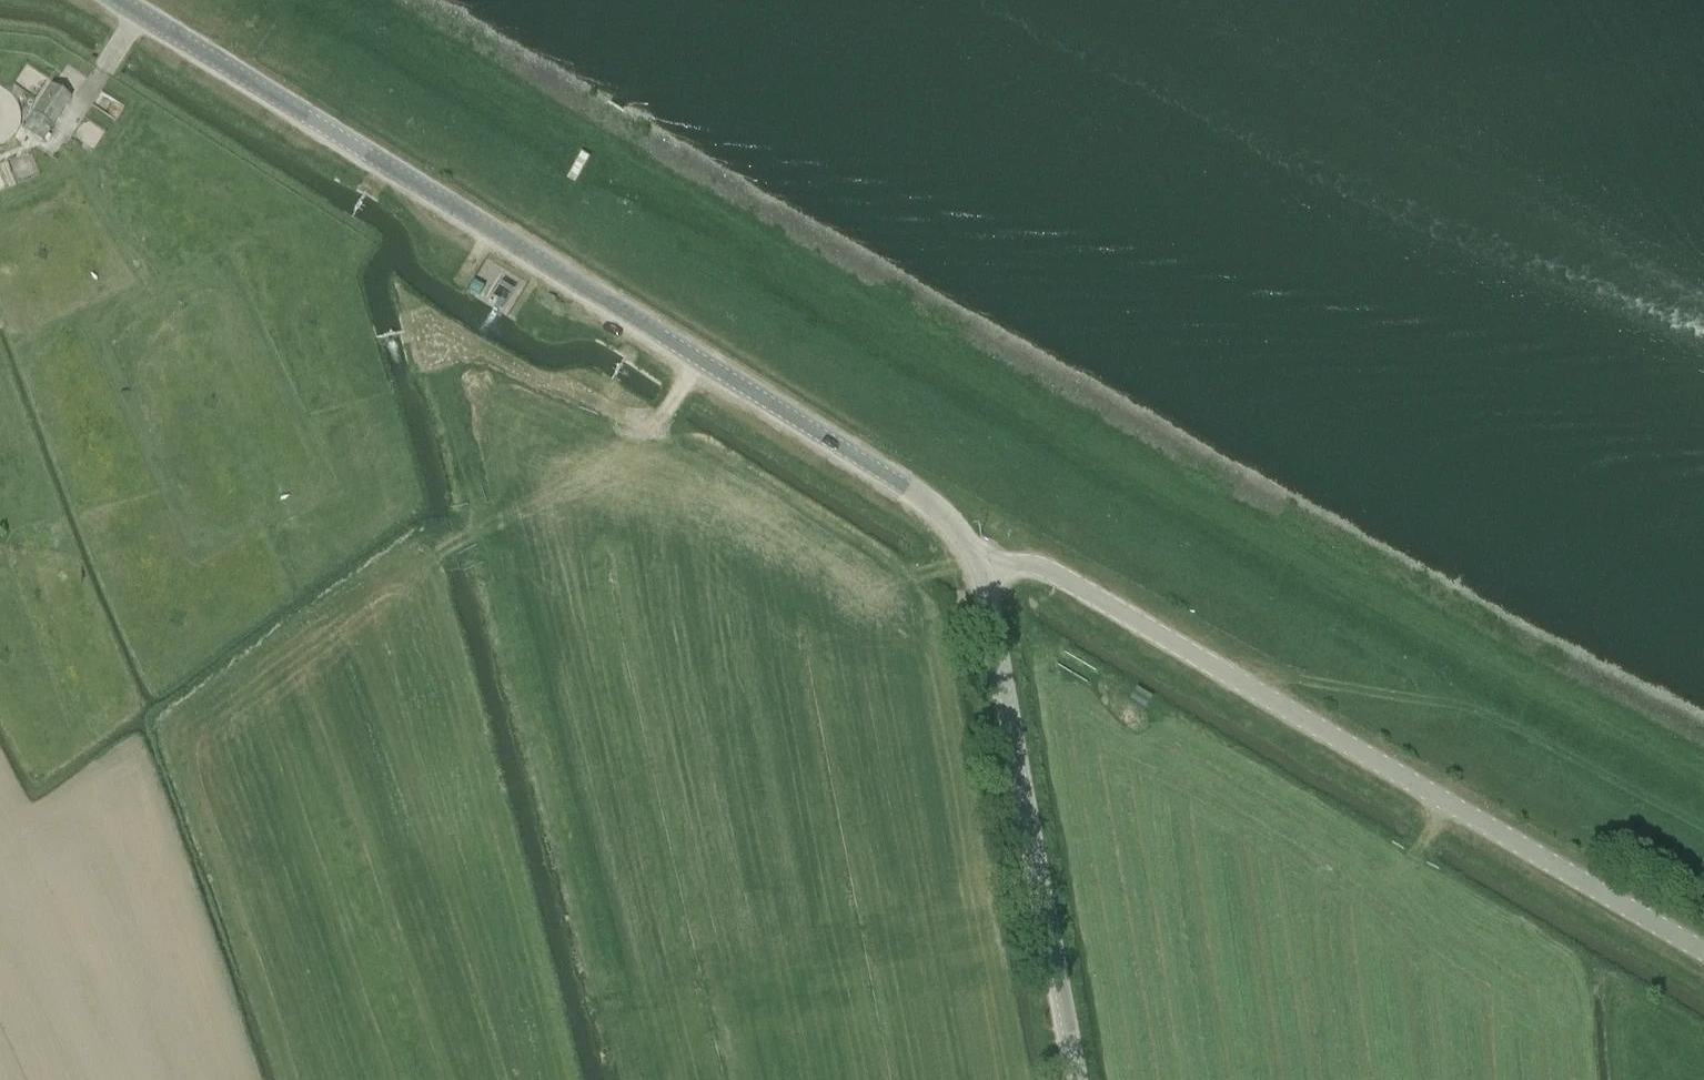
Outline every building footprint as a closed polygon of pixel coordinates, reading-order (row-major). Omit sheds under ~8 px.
[(71,100),(52,86),(32,114),(44,122),(41,126),(49,131),(52,127),(53,128),(71,100)]
